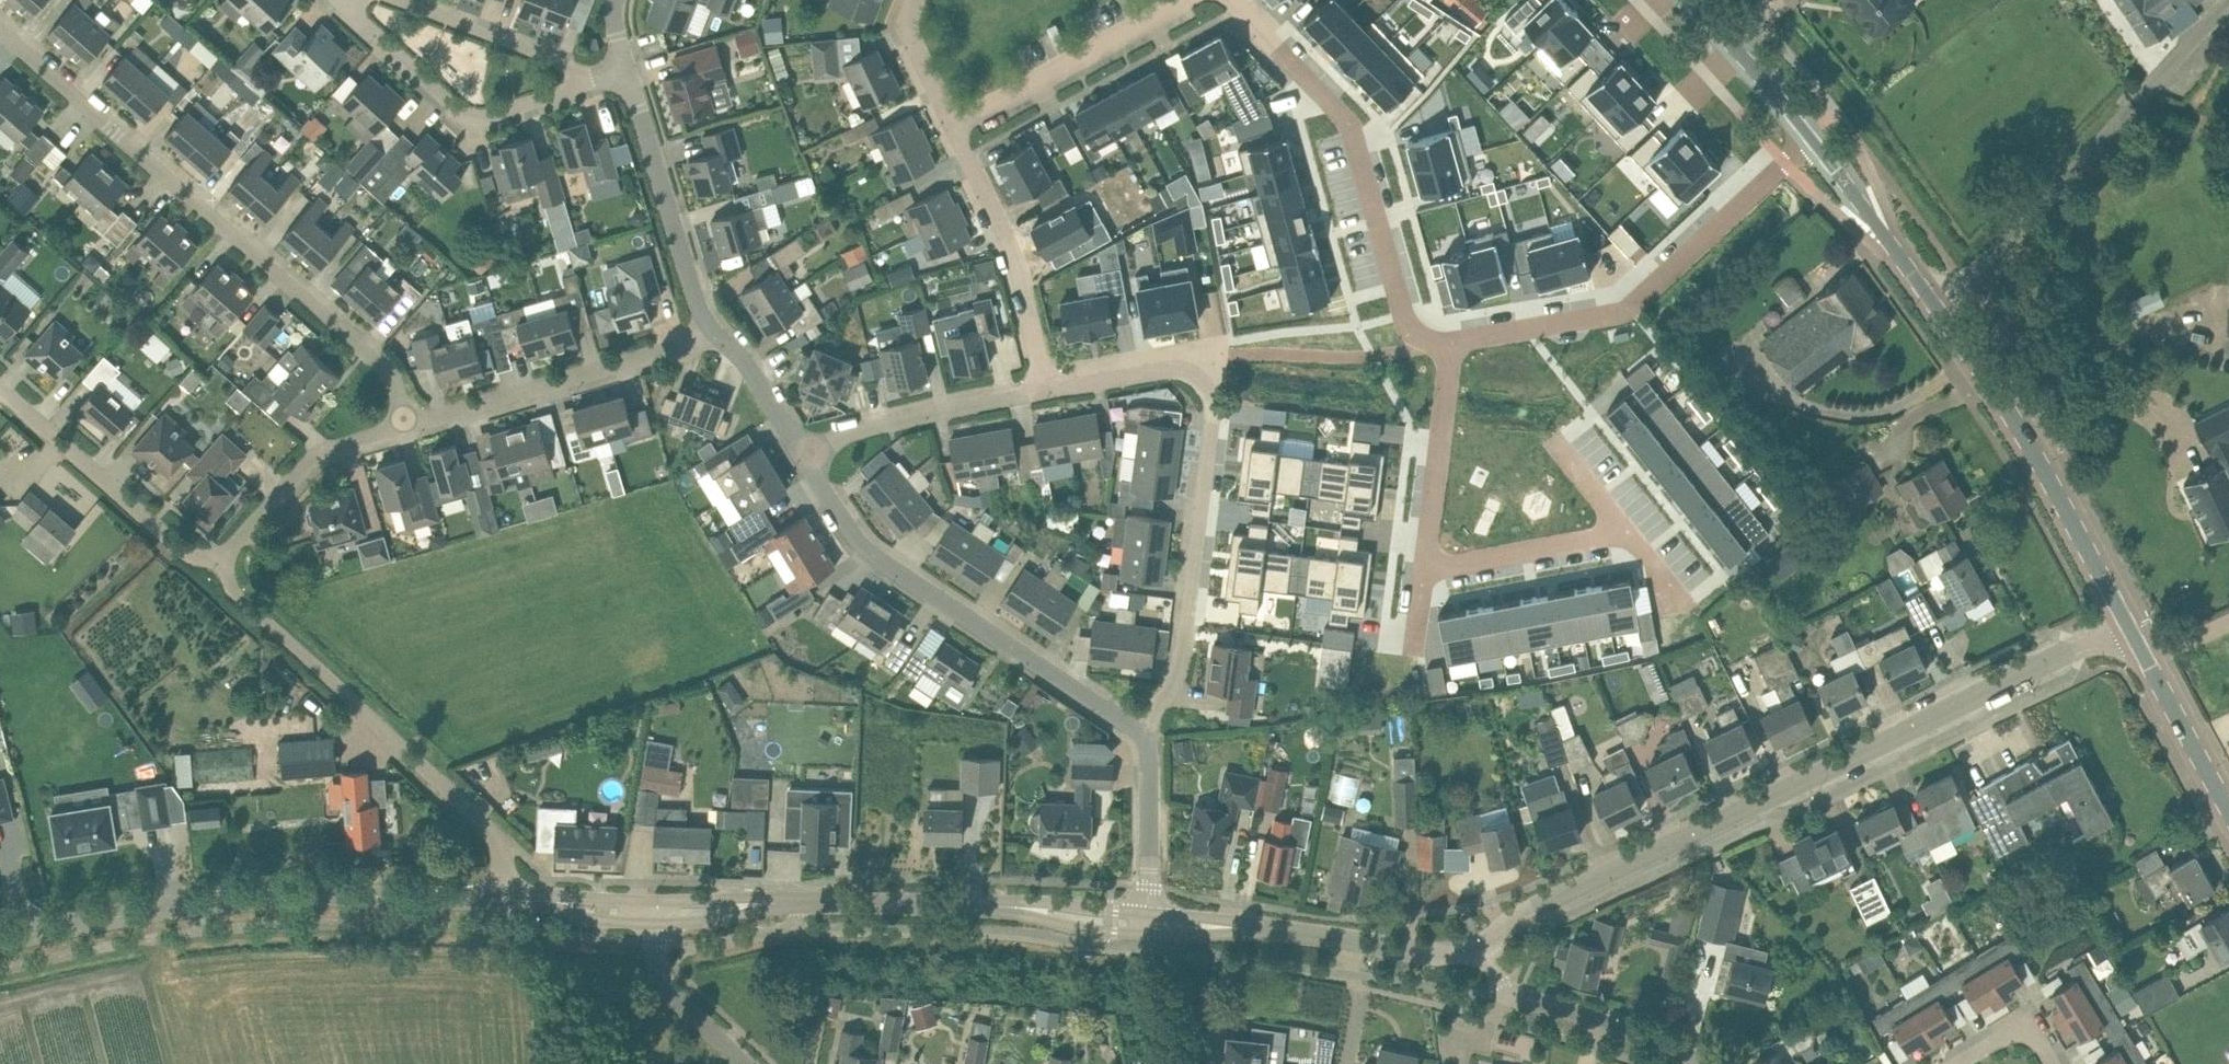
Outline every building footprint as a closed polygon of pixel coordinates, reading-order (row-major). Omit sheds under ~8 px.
[(17,9),(20,5),(32,16),(46,0),(14,0),(11,3),(17,9)] [(65,51),(94,18),(85,9),(93,0),(78,0),(50,32),(62,42),(59,45),(65,51)] [(267,31),(293,2),(291,0),(234,0),(267,31)] [(541,22),(550,0),(524,0),(518,14),(541,22)] [(564,31),(573,7),(589,13),(594,0),(550,0),(541,22),(564,31)] [(649,16),(686,30),(698,0),(655,0),(649,16)] [(705,3),(729,12),(734,0),(706,0),(705,3)] [(830,5),(869,20),(870,18),(873,19),(880,0),(832,0),(830,5)] [(1304,20),(1320,37),(1349,10),(1339,0),(1325,0),(1304,20)] [(1408,2),(1419,10),(1424,2),(1420,0),(1409,0),(1408,2)] [(1477,24),(1489,10),(1478,0),(1448,0),(1477,24)] [(1505,18),(1516,30),(1524,23),(1541,42),(1534,49),(1535,51),(1576,12),(1578,11),(1574,7),(1577,4),(1573,0),(1547,0),(1544,3),(1539,8),(1531,0),(1524,0),(1505,18)] [(1856,11),(1877,36),(1879,34),(1897,18),(1915,3),(1913,0),(1846,0),(1856,11)] [(2148,41),(2169,27),(2166,23),(2152,2),(2154,0),(2120,0),(2148,41)] [(2152,2),(2166,23),(2200,0),(2155,0),(2152,2)] [(1424,2),(1419,10),(1430,17),(1435,9),(1424,2)] [(1349,10),(1320,37),(1337,54),(1365,27),(1349,10)] [(1576,12),(1535,51),(1564,82),(1587,61),(1576,49),(1582,44),(1594,32),(1576,12)] [(161,23),(176,36),(185,26),(170,13),(161,23)] [(65,51),(71,57),(74,53),(86,64),(122,23),(114,16),(104,27),(94,18),(65,51)] [(1337,54),(1355,73),(1391,38),(1373,19),(1365,27),(1337,54)] [(275,50),(315,87),(347,53),(325,32),(328,29),(323,24),(310,39),(297,27),(275,50)] [(176,36),(192,49),(200,39),(185,26),(176,36)] [(1460,26),(1455,33),(1466,41),(1471,33),(1460,26)] [(742,55),(761,49),(754,27),(736,32),(742,55)] [(1222,33),(1202,44),(1221,79),(1228,90),(1229,93),(1243,86),(1235,71),(1241,68),(1222,33)] [(585,39),(588,51),(601,48),(597,36),(585,39)] [(812,39),(815,78),(848,73),(865,106),(901,89),(892,70),(889,72),(878,48),(845,64),(840,64),(838,37),(812,39)] [(1391,38),(1355,73),(1372,90),(1408,55),(1391,38)] [(681,55),(686,72),(665,78),(677,119),(715,108),(706,79),(726,73),(718,44),(681,55)] [(1192,73),(1179,80),(1191,103),(1206,94),(1203,89),(1221,79),(1202,44),(1182,55),(1192,73)] [(104,79),(126,99),(149,73),(126,54),(104,79)] [(1408,55),(1372,90),(1388,107),(1424,72),(1408,55)] [(1591,64),(1568,85),(1598,117),(1638,79),(1620,59),(1607,71),(1602,76),(1591,64)] [(1157,68),(1136,80),(1154,113),(1173,103),(1178,112),(1187,107),(1170,76),(1163,80),(1157,68)] [(344,100),(378,131),(406,100),(393,88),(390,91),(369,72),(344,100)] [(126,99),(148,118),(171,93),(149,73),(126,99)] [(230,83),(243,94),(251,83),(244,77),(239,73),(230,83)] [(1,121),(26,93),(6,75),(0,82),(0,120),(1,121)] [(1638,79),(1598,117),(1627,149),(1650,128),(1639,116),(1645,111),(1657,99),(1638,79)] [(1136,80),(1117,90),(1135,124),(1154,113),(1136,80)] [(251,83),(243,94),(254,103),(263,93),(251,83)] [(1117,90),(1097,101),(1115,134),(1135,124),(1117,90)] [(1,121),(31,147),(26,152),(39,163),(56,143),(44,132),(41,136),(30,127),(45,110),(26,93),(1,121)] [(1260,95),(1237,108),(1245,122),(1270,114),(1260,95)] [(166,134),(188,154),(211,128),(200,118),(208,108),(198,99),(166,134)] [(1083,124),(1076,128),(1093,159),(1101,154),(1096,145),(1115,134),(1097,101),(1077,112),(1083,124)] [(1458,112),(1449,114),(1452,127),(1461,125),(1458,112)] [(881,142),(888,155),(927,137),(922,125),(919,127),(912,113),(869,133),(874,145),(881,142)] [(1245,122),(1242,116),(1234,121),(1240,140),(1275,129),(1270,114),(1245,122)] [(1209,117),(1197,124),(1205,137),(1217,130),(1209,117)] [(1049,128),(1062,151),(1078,142),(1065,119),(1049,128)] [(571,168),(584,164),(590,184),(618,175),(607,136),(592,140),(586,120),(559,128),(565,149),(571,168)] [(704,135),(704,136),(705,136),(710,153),(689,159),(699,193),(732,183),(725,159),(743,154),(735,126),(704,135)] [(1653,132),(1631,153),(1660,185),(1701,147),(1683,126),(1670,138),(1664,143),(1654,132),(1653,132)] [(1458,127),(1408,140),(1415,167),(1466,153),(1458,127)] [(188,154),(211,173),(242,137),(231,128),(223,138),(211,128),(188,154)] [(461,162),(451,153),(427,131),(409,152),(420,162),(412,171),(442,199),(463,176),(454,169),(461,162)] [(1202,134),(1188,137),(1199,178),(1213,175),(1202,134)] [(1249,145),(1239,148),(1246,173),(1256,171),(1294,160),(1287,135),(1249,145)] [(348,162),(364,176),(387,150),(372,136),(348,162)] [(549,203),(563,250),(580,245),(559,177),(546,181),(532,136),(503,145),(504,150),(492,153),(505,198),(511,200),(541,191),(545,204),(549,203)] [(1215,136),(1205,138),(1209,151),(1218,149),(1215,136)] [(888,155),(894,168),(887,171),(893,184),(936,163),(929,149),(932,148),(927,137),(888,155)] [(1043,162),(1032,142),(997,161),(1008,181),(1043,162)] [(1701,147),(1660,185),(1661,185),(1679,205),(1722,165),(1718,161),(1721,158),(1709,145),(1706,148),(1703,145),(1701,147)] [(228,189),(247,205),(270,179),(261,171),(274,156),(265,148),(228,189)] [(361,179),(374,192),(403,160),(389,148),(361,179)] [(55,175),(83,200),(111,167),(93,151),(74,172),(65,164),(57,173),(55,175)] [(1466,153),(1415,167),(1423,194),(1468,181),(1473,179),(1466,153)] [(336,159),(318,179),(331,190),(335,186),(348,171),(349,170),(336,159)] [(1261,191),(1251,194),(1252,196),(1300,182),(1294,160),(1256,171),(1261,191)] [(1043,162),(1008,181),(1019,201),(1037,191),(1044,204),(1069,191),(1061,176),(1053,180),(1043,162)] [(83,200),(101,216),(94,223),(119,245),(124,237),(139,221),(124,208),(120,213),(110,205),(129,183),(111,167),(83,200)] [(348,171),(335,186),(348,198),(362,183),(348,171)] [(247,205),(265,221),(301,180),(292,172),(279,187),(270,179),(247,205)] [(1550,173),(1536,177),(1539,186),(1552,182),(1550,173)] [(779,184),(773,186),(776,196),(777,200),(815,190),(810,174),(779,184)] [(1473,179),(1468,181),(1471,195),(1480,192),(1476,179),(1473,179)] [(1494,179),(1481,182),(1484,192),(1487,191),(1496,188),(1494,179)] [(22,180),(9,197),(28,211),(41,194),(22,180)] [(1300,182),(1252,196),(1258,218),(1306,205),(1300,182)] [(1209,183),(1200,184),(1203,198),(1212,196),(1209,183)] [(1169,185),(1161,189),(1169,205),(1177,200),(1175,196),(1169,185)] [(762,200),(776,196),(773,186),(759,190),(762,200)] [(1505,186),(1497,188),(1500,201),(1509,199),(1505,186)] [(916,215),(923,230),(963,211),(957,200),(954,201),(947,187),(905,207),(910,218),(916,215)] [(1496,188),(1487,191),(1491,204),(1500,201),(1497,188),(1496,188)] [(1189,190),(1175,196),(1177,200),(1180,206),(1189,201),(1189,190)] [(283,237),(301,253),(324,227),(315,219),(329,204),(319,196),(283,237)] [(1203,202),(1190,204),(1194,224),(1194,226),(1207,224),(1203,202)] [(1074,203),(1032,227),(1048,256),(1069,244),(1075,256),(1112,236),(1103,218),(1087,227),(1074,203)] [(712,219),(722,253),(762,241),(759,228),(770,225),(764,204),(733,213),(712,219)] [(1157,240),(1194,224),(1190,204),(1153,220),(1157,240)] [(1306,205),(1258,218),(1265,241),(1313,228),(1306,205)] [(923,230),(930,243),(924,246),(930,258),(972,238),(965,224),(968,222),(963,211),(923,230)] [(145,250),(154,258),(184,225),(177,220),(174,223),(162,213),(127,253),(136,261),(145,250)] [(1222,214),(1213,215),(1215,229),(1224,227),(1222,214)] [(1590,215),(1576,219),(1579,228),(1592,224),(1590,215)] [(301,253),(319,269),(355,228),(346,220),(333,234),(324,227),(301,253)] [(1621,222),(1609,233),(1630,256),(1642,244),(1621,222)] [(154,258),(165,267),(155,278),(163,285),(199,245),(187,234),(190,231),(184,225),(154,258)] [(1224,227),(1215,229),(1218,242),(1227,240),(1224,227)] [(1313,228),(1265,241),(1271,264),(1271,265),(1281,262),(1319,251),(1313,228)] [(1551,229),(1525,237),(1527,247),(1539,287),(1565,280),(1551,229)] [(1552,229),(1551,229),(1565,280),(1592,273),(1580,232),(1555,239),(1552,229)] [(1508,230),(1494,233),(1497,241),(1497,243),(1510,237),(1508,230)] [(1494,231),(1468,238),(1482,292),(1509,285),(1497,243),(1497,241),(1494,233),(1494,231)] [(1523,233),(1510,237),(1512,247),(1526,243),(1523,233)] [(742,292),(755,313),(791,289),(784,279),(795,272),(789,262),(808,251),(798,236),(772,252),(782,267),(742,292)] [(1124,236),(1117,240),(1119,251),(1127,250),(1124,236)] [(8,277),(30,252),(13,238),(0,253),(0,270),(8,277)] [(1469,249),(1443,256),(1449,275),(1456,300),(1456,302),(1462,300),(1463,304),(1480,300),(1479,295),(1483,294),(1482,292),(1468,238),(1466,239),(1469,249)] [(361,306),(386,278),(399,263),(389,255),(386,259),(367,242),(347,264),(359,275),(344,291),(361,306)] [(863,242),(842,252),(848,265),(869,255),(863,242)] [(429,245),(423,252),(432,260),(438,253),(429,245)] [(1441,248),(1427,252),(1430,261),(1444,257),(1441,248)] [(1287,282),(1277,285),(1277,287),(1325,273),(1319,251),(1281,262),(1287,282)] [(619,263),(625,284),(609,289),(613,304),(596,308),(602,329),(619,324),(619,326),(628,323),(630,328),(652,321),(643,290),(659,286),(649,254),(628,260),(619,263)] [(975,279),(1000,272),(994,254),(970,262),(975,279)] [(842,269),(850,287),(874,277),(866,258),(842,269)] [(1440,260),(1431,263),(1435,276),(1444,274),(1440,260)] [(1231,261),(1222,262),(1224,275),(1233,274),(1231,261)] [(201,300),(210,308),(240,275),(233,269),(230,272),(219,262),(183,303),(192,311),(201,300)] [(911,264),(889,271),(893,284),(915,276),(911,264)] [(1189,322),(1199,320),(1188,264),(1162,269),(1174,329),(1187,327),(1189,322)] [(1098,294),(1061,301),(1068,337),(1085,334),(1085,337),(1099,334),(1099,332),(1115,328),(1110,298),(1127,295),(1121,266),(1094,271),(1098,294)] [(1160,332),(1174,329),(1162,269),(1164,282),(1151,285),(1149,272),(1137,274),(1147,330),(1157,328),(1160,332)] [(1773,330),(1776,334),(1763,344),(1799,391),(1857,348),(1891,322),(1852,270),(1773,330)] [(569,292),(554,297),(558,311),(544,315),(554,350),(579,343),(569,308),(586,303),(577,272),(564,276),(569,292)] [(1325,273),(1277,287),(1284,310),(1332,297),(1325,273)] [(1233,274),(1224,275),(1227,289),(1236,287),(1233,274)] [(210,308),(221,317),(212,328),(220,335),(255,294),(243,284),(246,280),(240,275),(210,308)] [(361,306),(378,320),(393,304),(404,314),(423,292),(404,275),(395,286),(386,278),(361,306)] [(6,338),(33,308),(0,279),(0,332),(6,338)] [(2158,285),(2124,300),(2131,316),(2165,301),(2158,285)] [(809,294),(798,300),(791,289),(755,313),(768,333),(789,319),(799,334),(804,331),(825,318),(809,294)] [(960,311),(934,317),(942,353),(951,350),(956,371),(990,363),(985,339),(984,338),(983,331),(999,327),(999,326),(993,301),(992,297),(974,301),(975,306),(959,310),(960,311)] [(1238,297),(1229,299),(1231,313),(1240,311),(1238,297)] [(244,327),(259,340),(266,331),(271,336),(279,328),(274,323),(281,315),(266,302),(244,327)] [(525,305),(497,313),(498,314),(502,327),(518,322),(529,357),(554,350),(544,315),(530,319),(525,305)] [(932,330),(927,308),(926,306),(899,313),(906,341),(881,347),(883,355),(887,373),(891,387),(929,378),(918,333),(932,330)] [(473,321),(471,316),(448,323),(453,341),(463,377),(485,371),(485,369),(496,366),(490,346),(506,342),(502,327),(498,314),(473,321)] [(25,354),(48,374),(52,369),(61,377),(84,351),(71,340),(76,335),(57,319),(40,338),(25,354)] [(463,377),(453,341),(442,344),(438,331),(413,338),(421,366),(436,362),(442,383),(463,377)] [(788,340),(793,349),(809,338),(804,331),(799,334),(788,340)] [(804,374),(801,382),(809,385),(805,394),(826,403),(830,393),(838,396),(841,389),(849,392),(857,371),(849,368),(853,360),(845,357),(848,349),(827,340),(824,348),(816,345),(813,353),(805,350),(797,371),(804,374)] [(289,349),(280,359),(318,393),(328,381),(333,386),(342,376),(303,342),(294,352),(294,353),(289,349)] [(96,388),(82,404),(115,433),(135,410),(107,385),(122,369),(105,354),(84,378),(96,388)] [(883,355),(872,358),(876,376),(887,373),(883,355)] [(179,356),(169,360),(175,374),(185,370),(179,356)] [(862,360),(866,378),(876,376),(872,358),(862,360)] [(318,393),(280,359),(263,379),(257,373),(243,388),(263,406),(275,392),(305,418),(313,409),(308,404),(318,393)] [(1679,372),(1672,378),(1681,388),(1688,383),(1679,372)] [(670,413),(667,419),(683,425),(684,422),(701,428),(700,431),(713,436),(715,430),(725,433),(730,420),(721,416),(730,394),(684,377),(676,399),(667,396),(662,410),(670,413)] [(1648,377),(1608,409),(1626,432),(1666,400),(1648,377)] [(624,394),(600,401),(609,436),(622,432),(625,441),(653,433),(652,427),(646,406),(629,411),(624,394)] [(1697,394),(1690,399),(1698,409),(1705,404),(1697,394)] [(1666,400),(1626,432),(1643,453),(1683,421),(1666,400)] [(609,436),(600,401),(575,408),(581,428),(567,432),(574,453),(575,459),(598,453),(594,440),(609,436)] [(1183,426),(1163,423),(1165,407),(1141,404),(1128,406),(1125,428),(1125,429),(1140,431),(1137,456),(1178,461),(1183,426)] [(1705,404),(1698,409),(1706,420),(1713,414),(1705,404)] [(2184,483),(2212,539),(2228,531),(2228,405),(2194,422),(2209,451),(2212,450),(2220,465),(2184,483)] [(1073,457),(1102,452),(1106,475),(1111,474),(1116,450),(1112,428),(1100,430),(1097,412),(1066,417),(1073,457)] [(183,458),(192,466),(201,456),(192,449),(195,446),(162,416),(133,449),(157,470),(161,465),(170,473),(183,458)] [(1042,463),(1073,457),(1066,417),(1035,423),(1042,463)] [(533,421),(515,426),(527,466),(529,472),(552,466),(566,462),(565,456),(559,435),(546,439),(541,423),(540,419),(533,421)] [(1683,421),(1643,453),(1661,475),(1700,443),(1683,421)] [(1246,433),(1242,466),(1312,475),(1314,456),(1279,451),(1282,427),(1263,424),(1262,435),(1246,433)] [(529,472),(527,466),(515,426),(491,433),(497,452),(483,456),(493,491),(518,485),(531,481),(529,472)] [(981,432),(991,486),(1001,485),(998,470),(1019,466),(1012,427),(981,432)] [(192,466),(203,476),(186,495),(213,519),(236,493),(220,479),(232,466),(234,468),(248,453),(223,431),(201,456),(192,466)] [(951,438),(958,477),(978,473),(981,488),(982,493),(984,505),(992,504),(989,487),(991,486),(981,432),(951,438)] [(1314,456),(1312,475),(1381,484),(1385,451),(1370,449),(1371,438),(1353,436),(1350,461),(1314,456)] [(1725,442),(1724,442),(1733,453),(1733,452),(1739,447),(1731,437),(1725,442)] [(712,440),(699,448),(704,457),(717,449),(712,440)] [(440,477),(431,480),(437,502),(467,494),(472,511),(484,508),(493,505),(487,483),(474,487),(472,480),(466,459),(461,460),(460,456),(456,443),(432,450),(438,471),(440,477)] [(715,473),(728,494),(774,466),(775,466),(761,444),(738,458),(729,443),(705,457),(715,473)] [(1700,443),(1661,475),(1678,496),(1718,465),(1700,443)] [(1733,452),(1733,453),(1741,463),(1741,462),(1748,457),(1739,447),(1733,452)] [(882,510),(925,474),(941,461),(935,454),(920,467),(919,466),(907,477),(893,460),(862,486),(882,510)] [(1127,501),(1150,504),(1152,491),(1174,494),(1178,461),(1137,456),(1134,480),(1122,478),(1119,501),(1127,502),(1127,501)] [(389,506),(401,503),(408,527),(439,518),(429,484),(414,489),(405,458),(378,466),(384,487),(389,506)] [(1942,459),(1900,484),(1924,526),(1966,500),(1965,498),(1963,499),(1951,478),(1952,477),(1942,459)] [(1846,475),(1862,501),(1882,489),(1867,463),(1846,475)] [(1031,464),(1019,466),(1021,481),(1033,479),(1032,469),(1031,464)] [(1718,465),(1678,496),(1695,518),(1735,486),(1718,465)] [(728,494),(729,495),(732,493),(744,514),(730,523),(740,539),(771,519),(762,504),(788,488),(782,477),(774,466),(728,494)] [(1242,466),(1238,498),(1254,500),(1252,511),(1271,513),(1274,489),(1310,493),(1312,475),(1242,466)] [(618,467),(607,470),(614,494),(626,490),(618,467)] [(1043,467),(1032,469),(1033,479),(1034,484),(1046,482),(1043,467)] [(882,510),(902,534),(933,508),(919,491),(932,481),(925,474),(882,510)] [(1312,475),(1310,493),(1346,498),(1342,522),(1361,525),(1362,514),(1377,516),(1381,484),(1312,475)] [(1759,485),(1767,495),(1768,495),(1774,490),(1766,480),(1759,485)] [(1735,486),(1695,518),(1712,539),(1752,507),(1735,486)] [(340,495),(312,504),(313,506),(310,507),(308,511),(311,521),(314,522),(317,522),(319,529),(313,530),(318,546),(349,537),(348,534),(365,529),(353,487),(338,492),(340,495)] [(77,527),(51,506),(31,489),(19,503),(39,520),(33,528),(58,549),(77,527)] [(528,518),(559,508),(553,490),(522,501),(528,518)] [(1768,495),(1767,495),(1772,501),(1775,506),(1782,500),(1774,490),(1768,495)] [(1127,502),(1119,501),(1110,500),(1108,513),(1125,515),(1127,502)] [(1752,507),(1712,539),(1730,562),(1749,547),(1770,530),(1765,524),(1752,507)] [(1129,513),(1125,545),(1166,550),(1170,519),(1129,513)] [(783,543),(792,558),(820,540),(805,515),(779,531),(771,519),(720,551),(729,566),(764,545),(769,552),(783,543)] [(931,554),(957,571),(988,524),(980,519),(971,531),(953,519),(931,554)] [(1234,530),(1230,563),(1300,572),(1302,553),(1266,548),(1269,524),(1251,522),(1250,532),(1234,530)] [(957,571),(983,588),(1005,554),(987,542),(996,529),(988,524),(957,571)] [(726,528),(710,538),(718,551),(735,541),(726,528)] [(1302,553),(1300,572),(1369,581),(1374,548),(1358,546),(1360,536),(1341,533),(1338,558),(1302,553)] [(392,559),(385,534),(358,541),(365,566),(392,559)] [(1801,537),(1768,558),(1780,579),(1814,557),(1801,537)] [(1954,537),(1937,548),(1947,566),(1939,571),(1955,599),(1959,606),(1962,605),(1965,603),(1986,591),(1987,590),(1966,555),(1965,556),(1954,537)] [(836,565),(820,540),(792,558),(801,573),(786,582),(793,592),(836,565)] [(1025,547),(1015,540),(1005,554),(1015,561),(1025,547)] [(1125,545),(1120,576),(1162,581),(1166,550),(1125,545)] [(1937,548),(1919,558),(1929,576),(1939,571),(1947,566),(1937,548)] [(1069,565),(1068,567),(1073,569),(1084,575),(1091,561),(1075,553),(1069,565)] [(1003,601),(1029,618),(1060,571),(1066,563),(1058,557),(1043,580),(1025,568),(1003,601)] [(1230,563),(1226,596),(1241,598),(1240,608),(1259,610),(1262,586),(1297,591),(1300,572),(1230,563)] [(1115,587),(1118,572),(1105,569),(1102,585),(1115,587)] [(1029,618),(1055,636),(1077,602),(1059,590),(1068,576),(1060,571),(1029,618)] [(1300,572),(1297,591),(1333,595),(1330,620),(1349,622),(1350,612),(1365,614),(1369,581),(1300,572)] [(1631,577),(1604,582),(1613,632),(1641,627),(1631,577)] [(1604,582),(1577,587),(1586,637),(1613,632),(1604,582)] [(832,618),(859,635),(884,599),(862,584),(852,600),(845,595),(843,598),(830,589),(813,614),(828,624),(832,618)] [(1577,587),(1549,592),(1558,642),(1586,637),(1577,587)] [(1938,618),(1922,590),(1905,600),(1921,628),(1938,618)] [(785,592),(768,602),(777,618),(794,608),(787,596),(785,592)] [(1130,605),(1143,607),(1144,607),(1146,594),(1145,593),(1132,592),(1130,605)] [(1549,592),(1522,597),(1531,647),(1558,642),(1549,592)] [(1096,597),(1088,609),(1097,615),(1104,602),(1096,597)] [(1522,597),(1494,603),(1504,653),(1531,647),(1522,597)] [(859,635),(888,655),(884,661),(897,670),(914,645),(901,636),(903,633),(896,628),(906,613),(884,599),(859,635)] [(1494,603),(1467,608),(1476,658),(1504,653),(1494,603)] [(767,605),(754,612),(762,625),(775,618),(767,605)] [(1095,619),(1090,659),(1121,663),(1128,606),(1118,605),(1116,621),(1095,619)] [(1128,606),(1121,663),(1152,667),(1157,626),(1135,624),(1137,607),(1129,606),(1128,606)] [(1467,608),(1439,613),(1449,663),(1476,658),(1467,608)] [(36,616),(12,618),(13,632),(38,630),(36,616)] [(1904,623),(1890,630),(1893,636),(1877,644),(1874,638),(1858,646),(1868,665),(1881,658),(1886,668),(1884,669),(1886,673),(1888,672),(1894,684),(1927,668),(1914,642),(1913,642),(1904,623)] [(1326,625),(1323,643),(1354,647),(1356,629),(1326,625)] [(1868,665),(1858,646),(1849,628),(1832,636),(1841,654),(1831,659),(1839,675),(1820,684),(1835,714),(1867,698),(1854,671),(1868,665)] [(902,669),(918,679),(924,670),(944,683),(941,688),(963,703),(975,685),(970,682),(982,664),(944,638),(932,656),(917,646),(905,664),(902,669)] [(1798,698),(1788,679),(1800,674),(1784,641),(1755,655),(1771,687),(1774,686),(1784,705),(1764,715),(1777,742),(1812,725),(1799,698),(1798,698)] [(1250,647),(1236,645),(1215,642),(1209,688),(1230,690),(1228,710),(1252,713),(1256,677),(1246,676),(1250,647)] [(1354,647),(1323,643),(1322,653),(1344,656),(1342,665),(1342,669),(1350,670),(1352,657),(1354,647)] [(1629,648),(1616,651),(1618,659),(1631,656),(1629,648)] [(1616,651),(1604,653),(1605,662),(1616,659),(1618,659),(1616,651)] [(1587,652),(1578,654),(1581,665),(1589,663),(1587,652)] [(1575,659),(1562,662),(1564,670),(1577,668),(1575,659)] [(1654,659),(1640,665),(1646,677),(1660,671),(1654,659)] [(1562,662),(1549,665),(1551,673),(1564,670),(1562,662)] [(1442,663),(1427,666),(1432,692),(1447,689),(1442,663)] [(89,669),(77,678),(87,691),(98,682),(89,669)] [(1521,670),(1508,672),(1509,680),(1522,678),(1521,670)] [(1493,674),(1480,676),(1482,684),(1487,684),(1495,682),(1493,674)] [(1672,696),(1682,718),(1710,704),(1700,683),(1695,674),(1670,685),(1674,694),(1674,695),(1672,696)] [(730,678),(718,688),(725,698),(738,689),(730,678)] [(1543,687),(1518,691),(1520,705),(1545,702),(1543,687)] [(681,700),(656,703),(658,713),(682,710),(681,700)] [(1757,752),(1747,732),(1742,722),(1741,722),(1734,708),(1716,716),(1723,731),(1708,738),(1723,769),(1757,752)] [(1618,722),(1626,745),(1646,735),(1649,726),(1642,711),(1618,722)] [(1363,713),(1337,714),(1338,732),(1364,731),(1363,713)] [(1572,721),(1556,726),(1557,727),(1561,740),(1576,733),(1572,721)] [(1693,746),(1684,726),(1668,733),(1670,737),(1660,742),(1667,757),(1648,766),(1664,797),(1698,781),(1683,750),(1693,746)] [(1568,759),(1561,740),(1557,727),(1537,733),(1548,766),(1568,759)] [(1561,740),(1568,759),(1572,771),(1593,761),(1579,732),(1576,733),(1561,740)] [(337,771),(334,736),(280,740),(283,775),(337,771)] [(635,820),(656,823),(654,856),(712,858),(713,825),(688,824),(689,807),(658,806),(659,790),(680,794),(684,770),(677,769),(677,743),(649,738),(640,787),(635,820)] [(2064,759),(2043,770),(2032,758),(1979,787),(1988,803),(1976,810),(1996,856),(2028,839),(2018,820),(2067,793),(2088,832),(2113,818),(2069,738),(2056,745),(2064,759)] [(252,745),(175,750),(177,782),(254,777),(252,745)] [(1398,823),(1420,822),(1416,754),(1395,755),(1398,823)] [(963,787),(998,788),(999,758),(964,757),(963,787)] [(1641,808),(1633,793),(1642,789),(1636,775),(1637,775),(1630,759),(1602,772),(1609,786),(1595,793),(1610,824),(1641,808)] [(1073,785),(1076,785),(1076,800),(1043,799),(1043,811),(1038,812),(1034,814),(1031,818),(1031,823),(1033,827),(1037,830),(1042,831),(1041,841),(1090,842),(1092,803),(1090,803),(1090,783),(1113,784),(1113,764),(1074,762),(1073,783),(1073,785)] [(344,770),(350,842),(380,840),(378,803),(387,803),(386,777),(368,778),(367,768),(344,770)] [(1192,829),(1196,830),(1193,847),(1223,853),(1229,824),(1233,825),(1237,802),(1256,805),(1261,777),(1227,770),(1221,799),(1226,800),(1225,808),(1197,803),(1192,829)] [(1330,798),(1353,804),(1360,776),(1337,771),(1330,798)] [(1931,816),(1917,823),(1935,862),(1937,861),(1930,847),(1976,825),(1952,773),(1918,789),(1931,816)] [(0,776),(0,821),(15,817),(5,775),(0,776)] [(1265,805),(1281,807),(1286,781),(1270,778),(1265,805)] [(137,785),(144,827),(174,822),(167,780),(137,785)] [(926,837),(961,838),(962,807),(946,807),(946,787),(929,786),(929,806),(927,806),(926,837)] [(1529,803),(1534,818),(1537,817),(1547,846),(1580,835),(1564,787),(1528,799),(1529,803)] [(853,794),(837,793),(837,801),(806,800),(806,804),(787,803),(786,835),(803,836),(803,854),(835,855),(836,831),(852,831),(853,794)] [(80,847),(97,844),(115,840),(115,841),(118,840),(117,838),(115,828),(132,825),(128,802),(111,805),(111,803),(111,801),(109,801),(109,802),(55,810),(53,810),(53,813),(59,848),(59,850),(62,850),(61,849),(80,846),(80,847)] [(1935,862),(1917,823),(1906,828),(1893,801),(1879,808),(1880,810),(1859,820),(1858,818),(1857,818),(1871,847),(1898,834),(1907,854),(1910,852),(1912,856),(1910,857),(1917,871),(1935,862)] [(1325,803),(1322,817),(1337,821),(1340,807),(1325,803)] [(1529,803),(1520,806),(1524,821),(1534,818),(1529,803)] [(1473,814),(1458,818),(1466,851),(1488,845),(1493,864),(1521,856),(1507,804),(1479,812),(1473,814)] [(192,807),(193,824),(223,822),(221,805),(192,807)] [(556,848),(556,856),(617,859),(618,824),(558,822),(559,806),(540,805),(538,847),(556,848)] [(717,825),(746,826),(747,808),(718,807),(717,825)] [(1266,836),(1258,873),(1262,874),(1264,877),(1271,878),(1274,876),(1289,879),(1292,862),(1299,863),(1303,844),(1300,844),(1303,829),(1294,827),(1295,821),(1276,817),(1272,837),(1266,836)] [(1446,819),(1422,818),(1421,866),(1445,866),(1445,847),(1446,819)] [(1342,833),(1329,889),(1331,890),(1344,893),(1374,900),(1380,874),(1394,877),(1402,847),(1397,846),(1400,836),(1367,828),(1364,839),(1342,833)] [(1851,857),(1847,848),(1837,828),(1814,839),(1811,833),(1795,841),(1809,870),(1793,877),(1801,894),(1817,886),(1812,876),(1839,863),(1844,873),(1855,868),(1850,857),(1851,857)] [(2157,894),(2169,887),(2165,881),(2175,875),(2191,901),(2207,891),(2209,892),(2210,890),(2215,887),(2195,852),(2170,866),(2167,861),(2145,874),(2157,894)] [(2145,874),(2134,881),(2146,901),(2157,894),(2145,874)] [(1851,886),(1867,922),(1892,910),(1875,875),(1851,886)] [(1931,897),(1923,900),(1929,915),(1954,905),(1941,875),(1925,882),(1931,897)] [(1705,906),(1698,931),(1728,939),(1734,941),(1737,930),(1740,915),(1737,914),(1744,888),(1712,880),(1705,906)] [(2191,953),(2212,941),(2222,958),(2228,954),(2228,917),(2228,918),(2225,910),(2201,924),(2199,920),(2180,931),(2185,940),(2183,941),(2191,953)] [(1564,945),(1559,964),(1567,966),(1565,974),(1596,982),(1600,964),(1605,965),(1609,948),(1617,950),(1623,925),(1598,919),(1592,943),(1574,938),(1572,947),(1564,945)] [(1651,939),(1684,948),(1687,935),(1655,926),(1651,939)] [(1977,954),(2005,1000),(2015,994),(2010,987),(2024,978),(2012,958),(2013,953),(2021,948),(2012,933),(1977,954)] [(1858,959),(1866,972),(1886,960),(1878,947),(1858,959)] [(1942,975),(1951,991),(1959,986),(1964,987),(1977,1007),(1990,999),(1994,1006),(2005,1000),(1977,954),(1942,975)] [(1721,969),(1716,988),(1729,992),(1730,989),(1764,998),(1770,976),(1772,968),(1737,959),(1724,955),(1723,956),(1720,969),(1721,969)] [(2053,1010),(2059,1020),(2105,992),(2084,957),(2068,967),(2073,975),(2072,980),(2052,992),(2060,1005),(2053,1010)] [(2109,970),(2106,981),(2110,988),(2123,980),(2115,966),(2109,970)] [(2168,972),(2134,990),(2146,1013),(2181,995),(2168,972)] [(1942,975),(1907,996),(1935,1042),(1945,1036),(1941,1029),(1954,1021),(1942,1001),(1943,996),(1951,991),(1942,975)] [(2106,1028),(2111,1036),(2126,1027),(2105,992),(2059,1020),(2065,1030),(2073,1026),(2081,1039),(2101,1027),(2106,1028)] [(823,993),(820,1012),(838,1015),(842,997),(823,993)] [(1935,1042),(1907,996),(1872,1018),(1882,1033),(1890,1028),(1895,1029),(1907,1049),(1920,1041),(1925,1049),(1935,1042)] [(932,1000),(912,1007),(917,1023),(937,1016),(932,1000)] [(1040,1008),(1038,1022),(1057,1025),(1060,1011),(1040,1008)] [(904,1015),(887,1012),(881,1043),(898,1046),(904,1015)] [(973,1019),(970,1035),(989,1039),(992,1022),(973,1019)] [(1802,1059),(1795,1057),(1792,1052),(1798,1049),(1802,1050),(1813,1044),(1816,1034),(1807,1020),(1771,1041),(1776,1050),(1754,1063),(1755,1063),(1805,1063),(1802,1059)] [(1858,1025),(1847,1031),(1865,1058),(1875,1052),(1882,1047),(1865,1020),(1858,1025)] [(1226,1061),(1256,1063),(1266,1063),(1268,1041),(1285,1043),(1287,1029),(1257,1025),(1253,1024),(1252,1037),(1229,1035),(1226,1061)] [(883,1057),(861,1052),(865,1032),(842,1027),(838,1051),(844,1052),(842,1063),(882,1063),(883,1057)] [(2147,1062),(2126,1027),(2111,1036),(2116,1044),(2114,1049),(2095,1061),(2096,1063),(2144,1063),(2147,1062)] [(1330,1061),(1335,1037),(1320,1034),(1315,1058),(1330,1061)] [(989,1039),(970,1035),(964,1063),(984,1063),(989,1039)] [(1377,1063),(1365,1061),(1364,1063),(1417,1063),(1419,1055),(1381,1047),(1377,1063)] [(1070,1057),(1052,1053),(1050,1063),(1069,1063),(1070,1057)]
